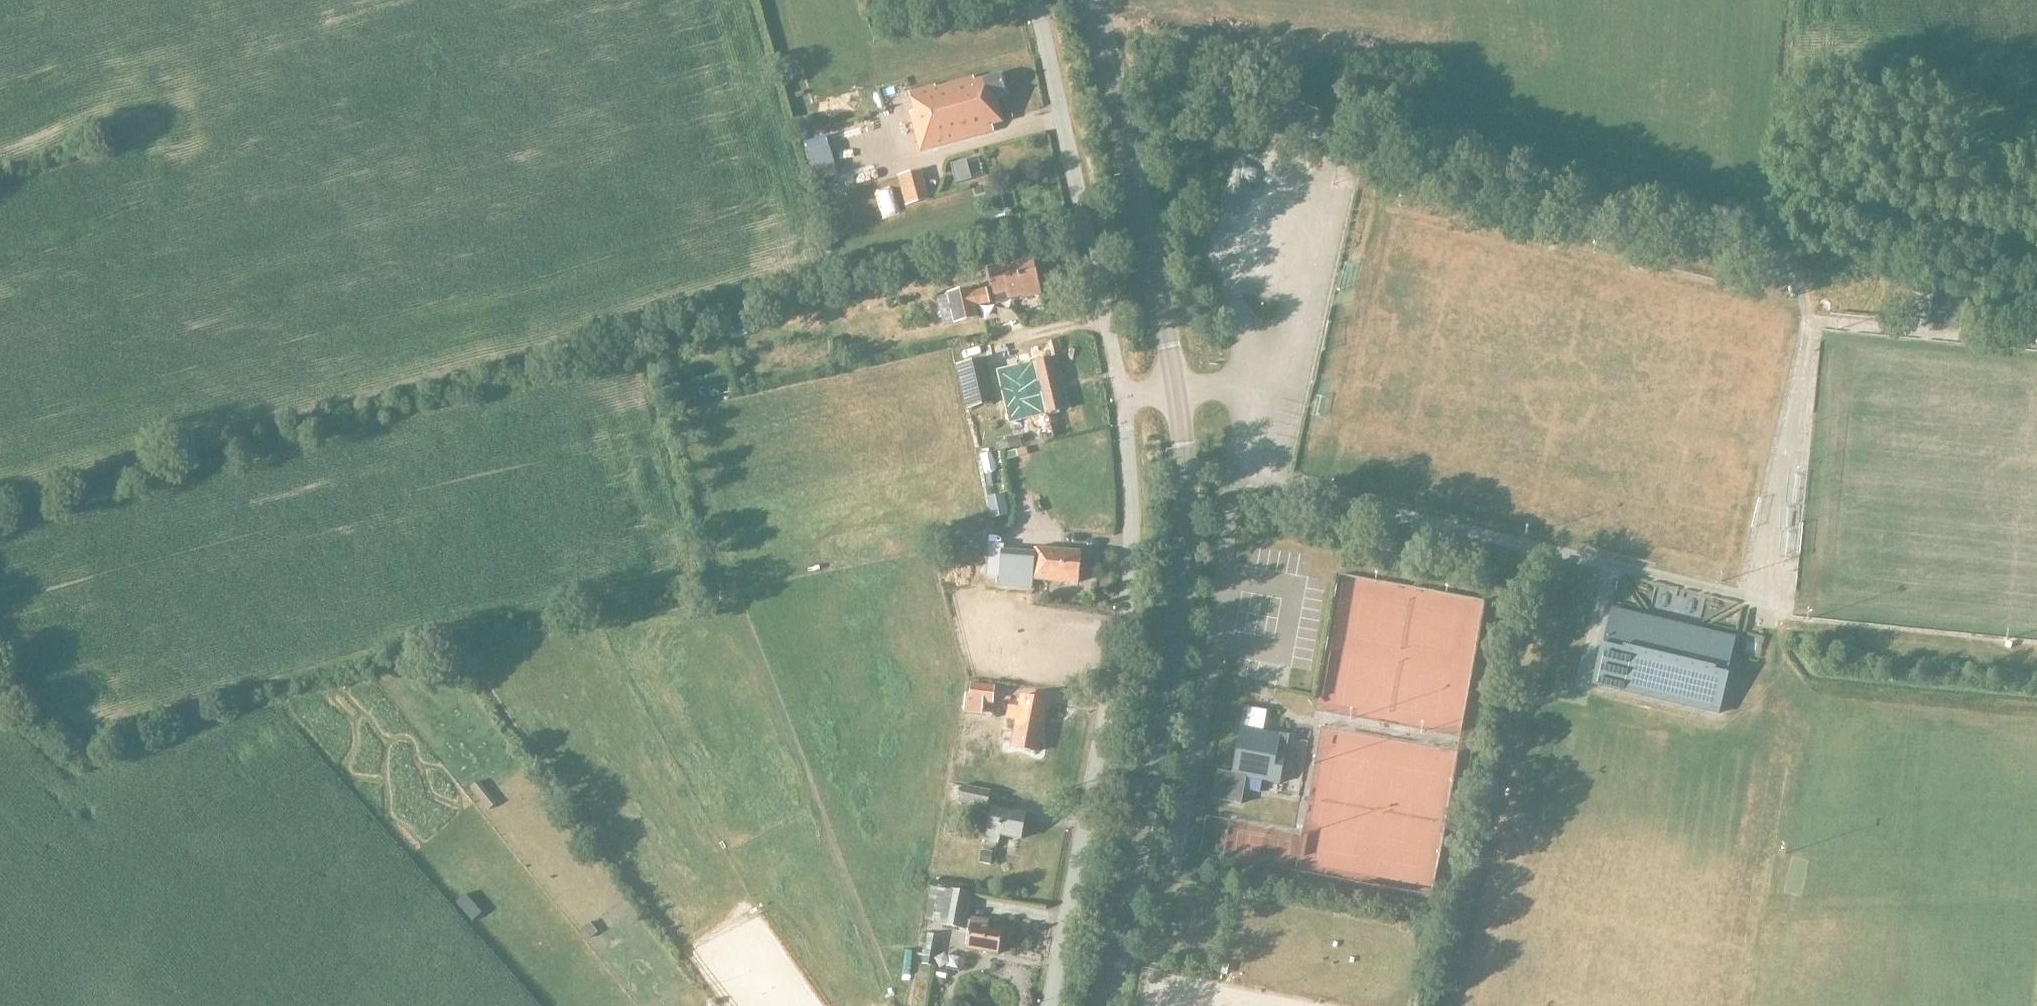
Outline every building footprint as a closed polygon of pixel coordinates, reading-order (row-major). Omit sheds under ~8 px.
[(908,93),(913,112),(909,113),(919,152),(989,134),(987,129),(1001,125),(994,97),(1004,95),(999,76),(973,83),(972,79),(935,88),(934,86),(908,93)] [(896,175),(904,205),(928,199),(920,168),(896,175)] [(1022,296),(1023,299),(1038,296),(1036,287),(1037,287),(1031,262),(987,272),(995,306),(1009,303),(1008,300),(1022,296)] [(948,294),(936,297),(942,325),(955,322),(955,323),(977,318),(975,307),(988,304),(985,290),(971,294),(970,288),(948,293),(948,294)] [(982,358),(969,362),(955,365),(965,409),(979,406),(992,403),(982,358)] [(1055,359),(1021,368),(1027,394),(1037,392),(1042,416),(1068,409),(1055,359)] [(984,577),(997,579),(996,582),(1030,586),(1031,579),(1076,585),(1080,554),(1034,548),(1034,554),(1002,550),(1002,546),(988,544),(984,577)] [(1591,684),(1614,689),(1615,683),(1704,703),(1702,710),(1717,714),(1726,675),(1725,674),(1734,638),(1703,631),(1702,635),(1640,620),(1641,616),(1610,609),(1601,645),(1600,645),(1591,684)] [(969,684),(968,694),(964,694),(963,711),(981,713),(981,704),(993,705),(995,687),(969,684)] [(1008,707),(1006,719),(1016,721),(1010,747),(1037,752),(1048,702),(1021,696),(1018,710),(1008,707)] [(1288,737),(1280,736),(1240,728),(1231,774),(1216,771),(1211,799),(1239,804),(1244,778),(1278,785),(1288,737)] [(476,781),(469,788),(487,809),(495,803),(476,781)] [(962,786),(958,802),(986,808),(989,791),(962,786)] [(991,809),(984,842),(996,844),(998,837),(1019,841),(1024,815),(991,809)] [(924,918),(940,922),(939,925),(967,930),(963,950),(998,956),(1002,931),(987,929),(988,921),(967,917),(971,895),(929,888),(924,918)] [(464,895),(455,903),(471,920),(480,912),(464,895)] [(926,934),(921,964),(934,967),(940,937),(926,934)]
